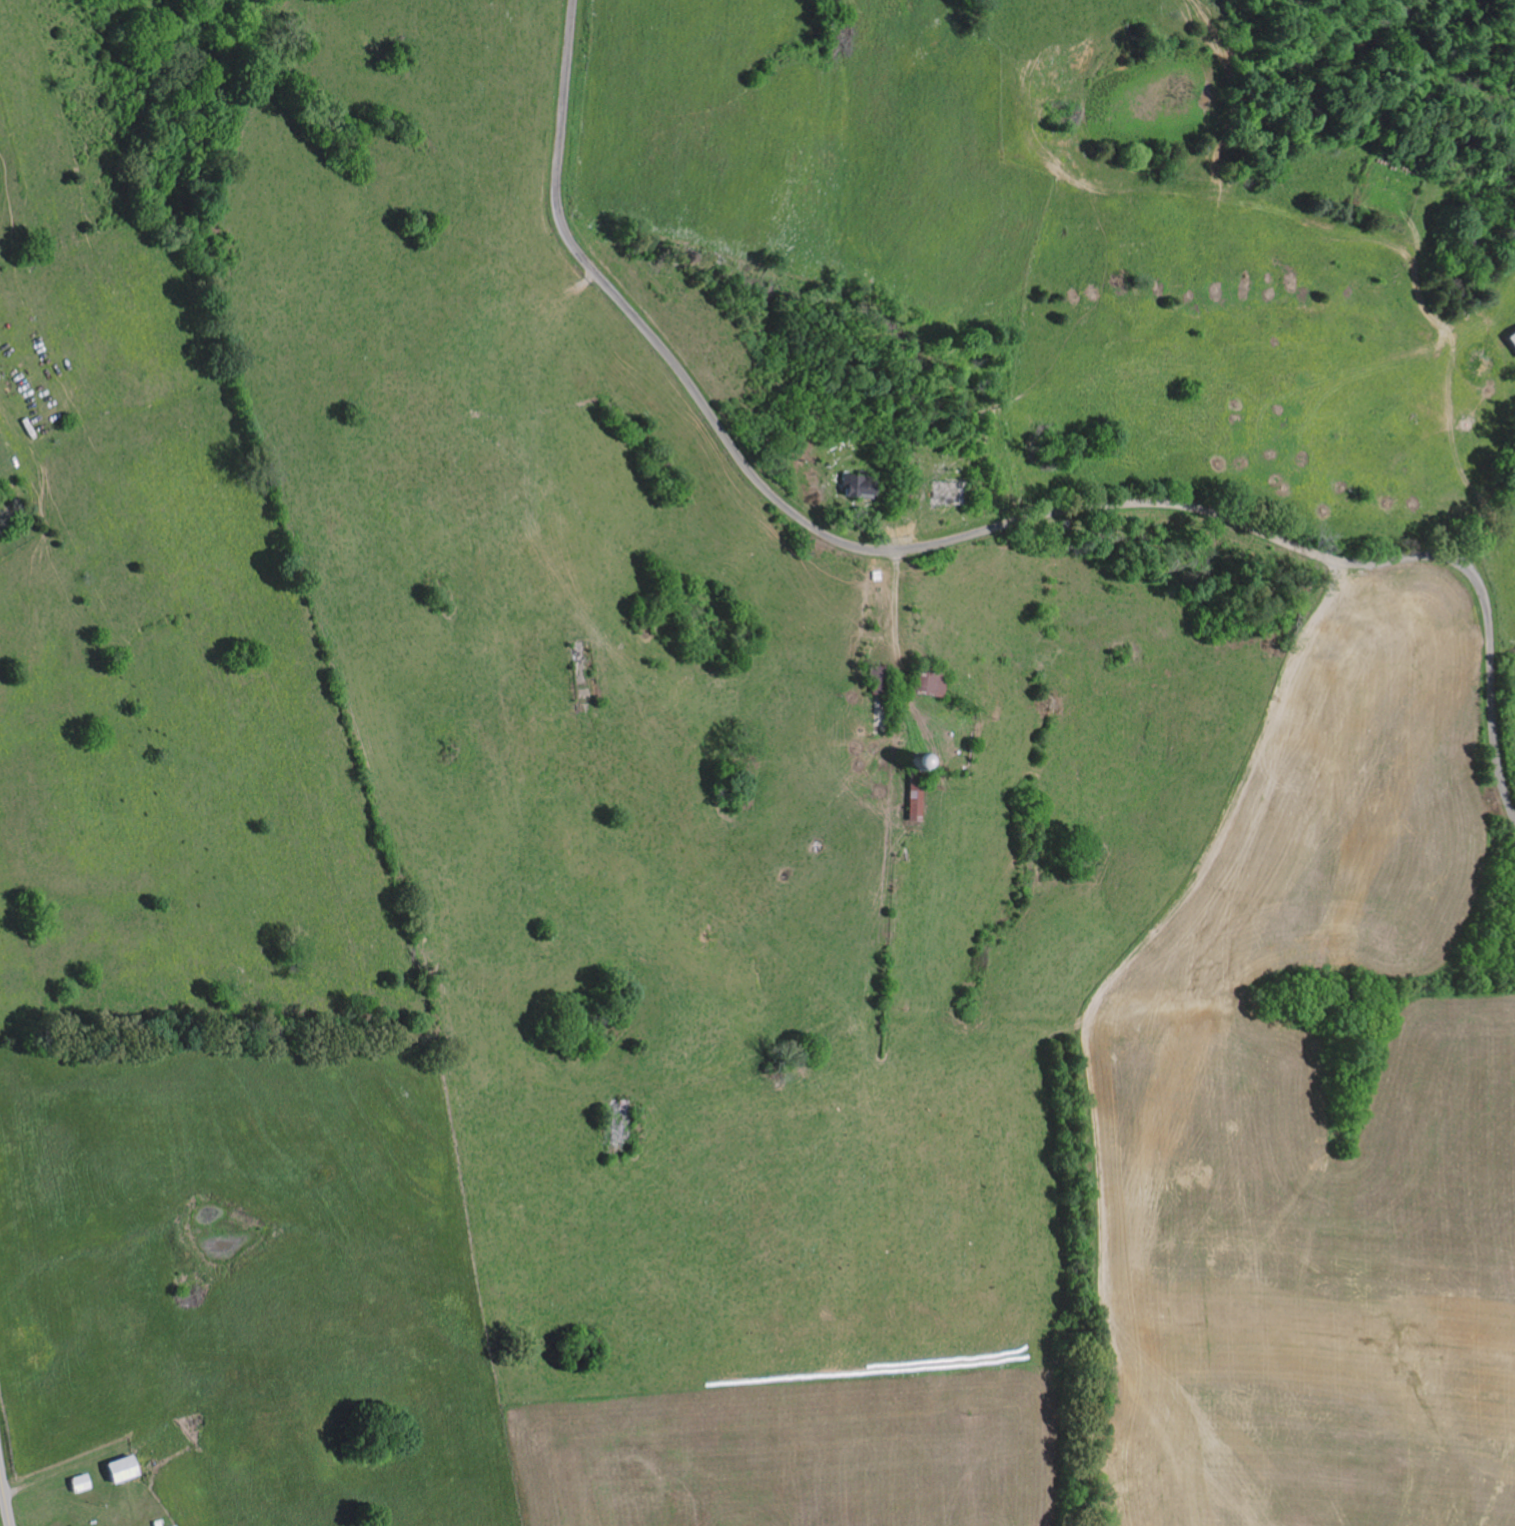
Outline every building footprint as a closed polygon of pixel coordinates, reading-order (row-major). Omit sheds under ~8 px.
[(1503,332),(1514,356),(1514,326),(1503,332)] [(872,491),(869,481),(864,482),(861,470),(841,475),(846,497),(872,491)] [(108,1483),(134,1474),(127,1454),(101,1464),(108,1483)] [(67,1478),(72,1492),(89,1487),(84,1473),(67,1478)]
